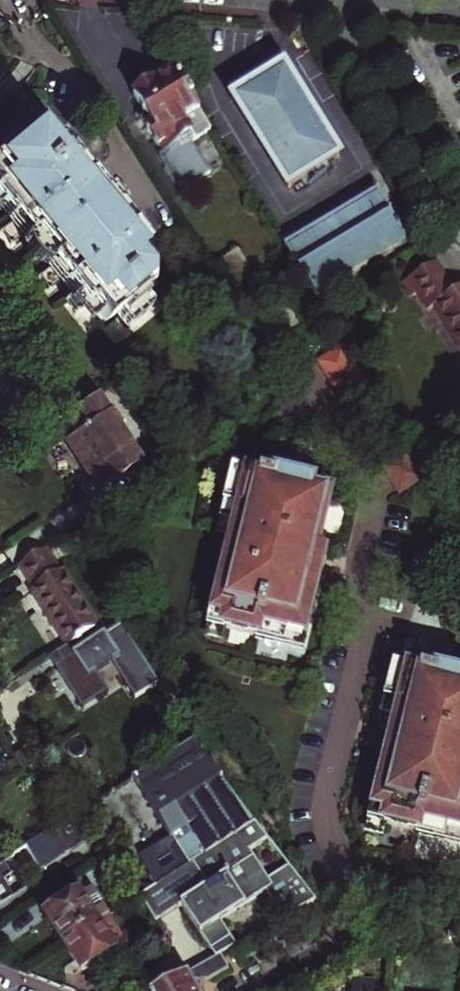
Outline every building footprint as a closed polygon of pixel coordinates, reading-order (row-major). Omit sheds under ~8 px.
[(288,186),(339,155),(283,66),(233,98),(288,186)] [(194,142),(212,131),(176,73),(156,86),(155,84),(137,96),(155,125),(149,128),(162,148),(164,147),(189,187),(213,172),(194,142)] [(15,137),(10,137),(4,139),(0,142),(0,198),(3,201),(0,203),(2,205),(13,219),(9,222),(20,236),(24,233),(27,236),(23,239),(23,244),(25,249),(29,256),(35,261),(40,264),(45,265),(49,262),(51,266),(47,269),(59,283),(64,279),(66,282),(75,293),(71,296),(83,310),(89,304),(99,315),(105,323),(119,312),(129,324),(157,301),(147,289),(162,277),(145,256),(148,253),(129,230),(133,227),(86,170),(82,174),(52,137),(48,140),(33,122),(15,137)] [(289,254),(315,296),(408,238),(376,187),(284,246),(289,254)] [(20,236),(9,222),(0,229),(12,243),(20,236)] [(272,230),(217,264),(231,285),(285,251),(272,230)] [(459,364),(459,288),(454,291),(437,261),(411,276),(459,364)] [(59,283),(47,269),(39,276),(50,290),(59,283)] [(83,310),(71,296),(66,300),(78,314),(80,312),(83,310)] [(89,323),(99,315),(89,304),(83,310),(80,312),(89,323)] [(377,396),(346,345),(319,362),(350,413),(377,396)] [(142,462),(97,394),(68,413),(80,431),(68,439),(101,489),(142,462)] [(427,476),(411,451),(384,468),(400,493),(427,476)] [(317,552),(332,494),(315,490),(316,487),(273,476),(272,479),(249,473),(248,476),(238,473),(223,533),(234,535),(212,623),(223,625),(223,627),(224,628),(226,628),(226,630),(254,637),(255,635),(259,636),(260,634),(302,645),(325,554),(317,552)] [(44,551),(18,568),(33,590),(30,592),(66,646),(68,648),(100,627),(63,570),(59,573),(44,551)] [(223,625),(212,623),(208,622),(205,634),(222,638),(224,628),(223,627),(223,625)] [(102,630),(100,627),(68,648),(66,646),(56,653),(62,664),(55,667),(59,673),(61,673),(69,685),(67,687),(70,691),(72,690),(79,703),(79,705),(81,709),(83,708),(83,706),(94,698),(96,700),(108,692),(106,688),(104,689),(95,674),(96,672),(111,662),(114,663),(124,679),(123,681),(134,698),(158,683),(120,623),(102,635),(100,631),(102,630)] [(385,729),(396,732),(374,819),(385,822),(385,824),(387,825),(388,825),(388,827),(416,834),(417,832),(421,833),(422,831),(459,840),(459,679),(435,673),(434,676),(411,670),(410,672),(399,670),(385,729)] [(194,738),(132,779),(174,842),(139,865),(153,887),(192,861),(253,819),(194,738)] [(25,750),(13,758),(21,771),(33,762),(25,750)] [(80,812),(26,847),(41,871),(86,841),(79,831),(88,825),(80,812)] [(385,822),(374,819),(370,818),(367,832),(384,836),(387,825),(385,824),(385,822)] [(182,905),(217,959),(234,948),(219,923),(265,894),(281,921),(314,901),(289,868),(267,883),(249,852),(267,838),(253,819),(192,861),(209,887),(182,905)] [(11,893),(2,879),(19,868),(12,856),(0,864),(0,900),(11,893)] [(46,920),(64,947),(107,918),(90,891),(46,920)] [(459,941),(459,911),(451,910),(449,940),(459,941)] [(124,945),(107,918),(64,947),(81,973),(124,945)] [(257,936),(239,946),(245,956),(263,945),(257,936)] [(168,988),(163,990),(199,990),(194,983),(200,980),(208,982),(211,983),(231,971),(222,956),(217,959),(168,988)] [(376,977),(353,975),(352,990),(375,990),(376,977)] [(208,982),(200,980),(194,983),(199,990),(206,990),(208,982)]
